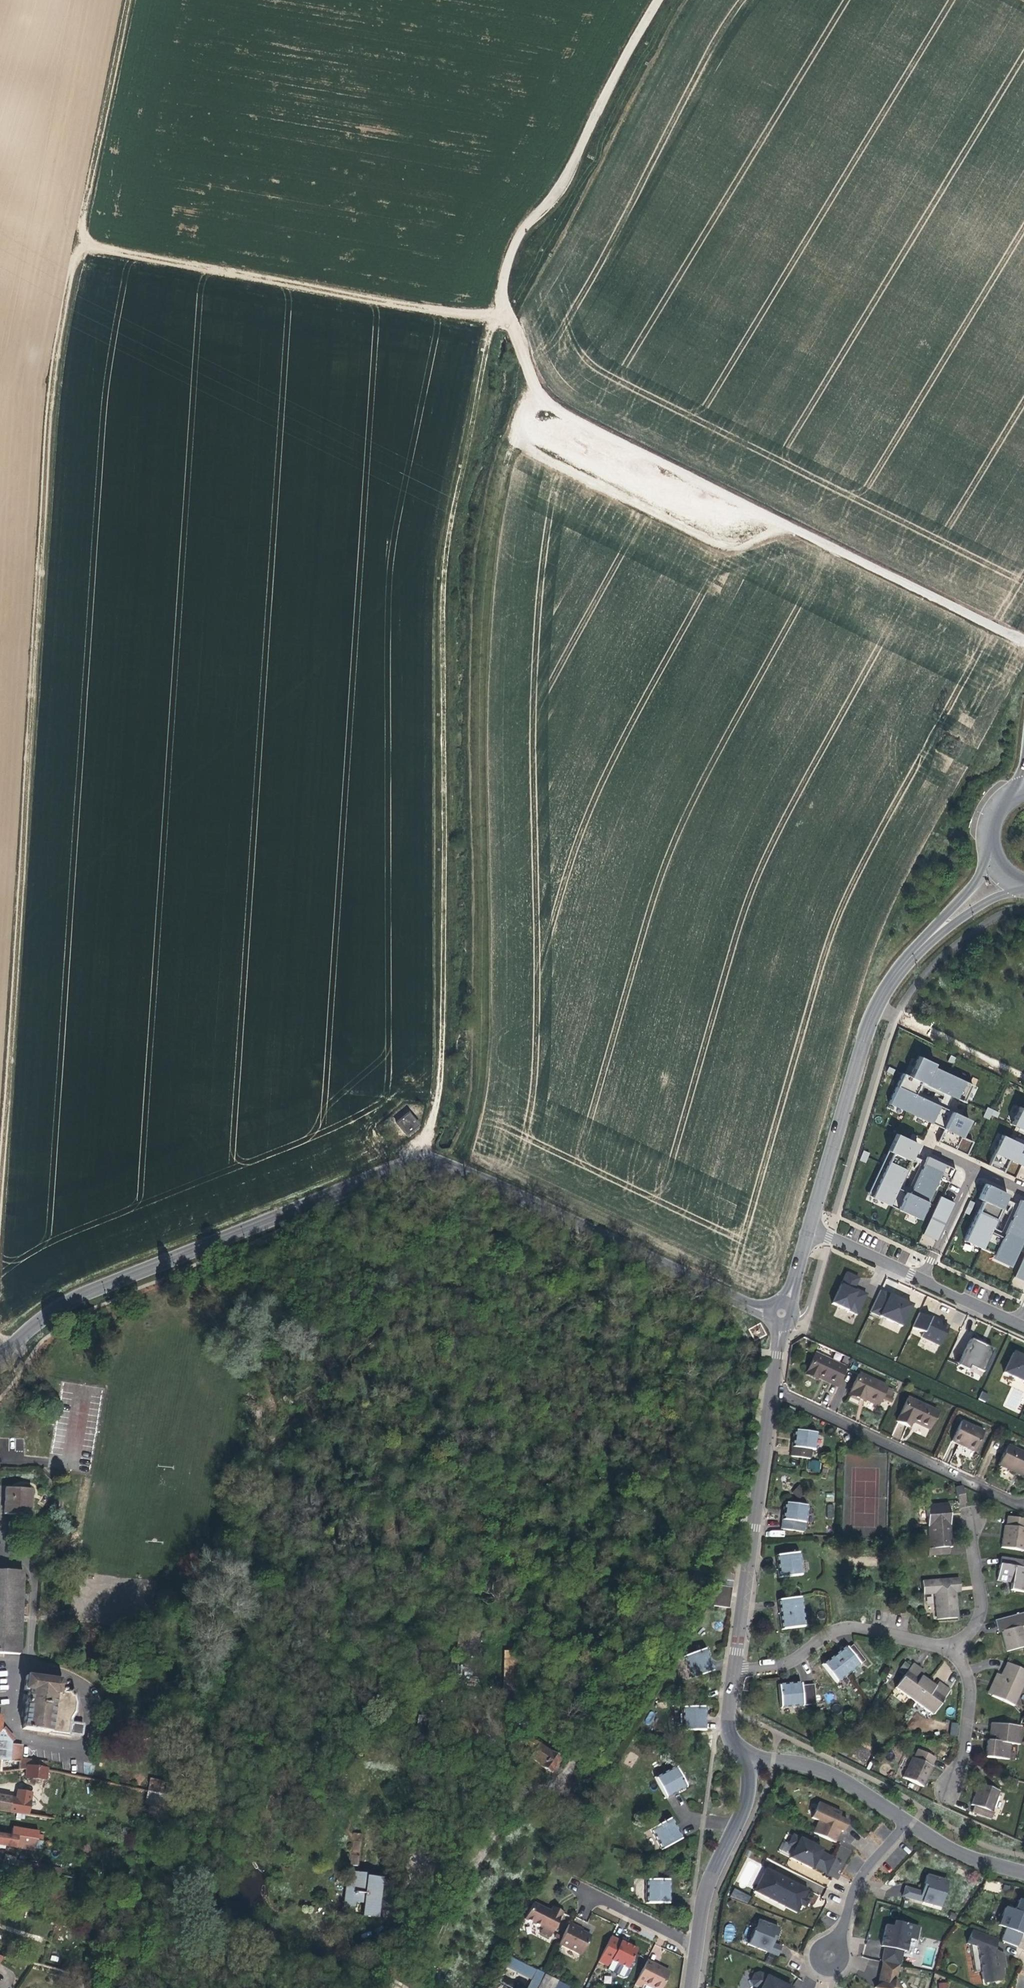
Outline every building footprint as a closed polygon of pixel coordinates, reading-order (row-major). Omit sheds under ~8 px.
[(918,1056),(917,1059),(932,1066),(933,1063),(918,1056)] [(919,1082),(950,1096),(964,1102),(972,1084),(932,1066),(917,1059),(909,1076),(902,1073),(888,1103),(930,1123),(938,1105),(914,1094),(919,1082)] [(946,1105),(950,1096),(919,1082),(914,1094),(938,1105),(930,1123),(936,1125),(944,1108),(959,1115),(961,1112),(946,1105)] [(1019,1106),(1011,1124),(1018,1127),(1023,1130),(1023,1109),(1019,1106)] [(998,1112),(987,1107),(982,1117),(988,1119),(990,1115),(996,1117),(998,1112)] [(944,1108),(936,1125),(943,1128),(937,1141),(966,1155),(972,1142),(960,1137),(968,1119),(959,1115),(944,1108)] [(410,1110),(395,1122),(407,1136),(421,1125),(410,1110)] [(899,1135),(895,1133),(867,1195),(871,1197),(899,1135)] [(911,1133),(908,1139),(914,1142),(916,1136),(911,1133)] [(1012,1139),(1001,1134),(987,1165),(1002,1172),(1008,1159),(1023,1167),(1023,1145),(1012,1139)] [(908,1139),(899,1135),(871,1197),(888,1205),(911,1155),(917,1143),(914,1142),(908,1139)] [(1014,1136),(1012,1139),(1023,1145),(1023,1141),(1014,1136)] [(864,1162),(868,1152),(863,1150),(858,1160),(864,1162)] [(888,1205),(892,1207),(900,1189),(908,1193),(924,1161),(911,1155),(888,1205)] [(955,1169),(926,1156),(924,1161),(908,1193),(900,1189),(892,1207),(918,1218),(937,1177),(949,1182),(955,1169)] [(1019,1199),(1017,1204),(1002,1236),(989,1231),(1004,1198),(1007,1193),(985,1183),(978,1198),(982,1200),(963,1240),(993,1254),(1011,1262),(1023,1234),(1023,1201),(1019,1199)] [(940,1196),(922,1234),(936,1240),(953,1202),(940,1196)] [(1017,1204),(1004,1198),(989,1231),(1002,1236),(1017,1204)] [(969,1201),(963,1212),(968,1214),(974,1203),(969,1201)] [(1009,1266),(1011,1262),(993,1254),(992,1258),(1009,1266)] [(1014,1276),(1023,1281),(1023,1254),(1014,1276)] [(832,1303),(856,1315),(866,1295),(857,1290),(855,1293),(852,1291),(853,1289),(858,1279),(846,1273),(832,1303)] [(896,1299),(879,1291),(870,1312),(902,1326),(911,1305),(896,1299)] [(919,1313),(912,1328),(923,1333),(921,1337),(939,1345),(948,1327),(941,1324),(941,1322),(939,1321),(933,1319),(933,1320),(919,1313)] [(978,1344),(970,1341),(961,1358),(957,1365),(979,1376),(981,1373),(992,1351),(978,1344)] [(818,1375),(838,1385),(846,1368),(815,1353),(806,1372),(817,1378),(818,1375)] [(1012,1354),(1003,1373),(1023,1382),(1023,1359),(1012,1354)] [(17,1372),(23,1363),(19,1360),(12,1369),(17,1372)] [(878,1404),(886,1386),(859,1373),(849,1395),(859,1400),(861,1396),(878,1404)] [(838,1385),(818,1375),(817,1378),(824,1381),(837,1387),(838,1385)] [(1015,1402),(1020,1404),(1023,1392),(1010,1388),(1006,1402),(1014,1405),(1015,1402)] [(985,1403),(989,1395),(982,1391),(978,1399),(985,1403)] [(877,1406),(878,1404),(861,1396),(859,1400),(861,1401),(864,1402),(865,1400),(877,1406)] [(929,1430),(937,1412),(908,1398),(897,1421),(909,1427),(912,1422),(916,1424),(929,1430)] [(974,1452),(983,1432),(961,1421),(951,1441),(964,1447),(974,1452)] [(815,1450),(817,1433),(797,1431),(796,1440),(795,1443),(792,1443),(791,1456),(810,1459),(811,1449),(815,1450)] [(1007,1445),(998,1465),(1011,1471),(1014,1473),(1015,1471),(1023,1475),(1023,1453),(1007,1445)] [(809,1460),(808,1471),(820,1472),(820,1460),(809,1460)] [(921,1473),(914,1470),(911,1475),(918,1479),(921,1473)] [(965,1503),(963,1486),(956,1487),(958,1504),(965,1503)] [(30,1515),(32,1489),(5,1488),(4,1514),(30,1515)] [(804,1532),(807,1507),(787,1504),(786,1513),(786,1516),(783,1515),(781,1529),(804,1532)] [(926,1505),(930,1549),(948,1547),(952,1547),(951,1535),(949,1517),(948,1504),(926,1505)] [(1006,1526),(1023,1529),(1023,1519),(1008,1516),(1006,1526)] [(1006,1526),(1005,1526),(1003,1537),(1001,1547),(1023,1551),(1023,1544),(1023,1529),(1006,1526)] [(948,1547),(930,1549),(928,1549),(928,1556),(949,1554),(948,1547)] [(802,1575),(799,1553),(776,1556),(778,1567),(779,1578),(802,1575)] [(997,1580),(1012,1582),(1011,1590),(1023,1592),(1023,1569),(1023,1561),(1001,1557),(999,1569),(997,1580)] [(955,1592),(954,1579),(922,1581),(923,1595),(934,1594),(937,1619),(957,1618),(956,1600),(955,1592)] [(729,1608),(732,1587),(722,1586),(712,1585),(710,1605),(729,1608)] [(782,1629),(804,1626),(801,1597),(778,1600),(779,1611),(782,1629)] [(1023,1626),(1023,1613),(995,1620),(997,1628),(1000,1627),(1002,1632),(1007,1651),(1023,1647),(1023,1637),(1022,1627),(1023,1626)] [(853,1645),(847,1649),(860,1665),(865,1660),(853,1645)] [(860,1665),(847,1649),(845,1646),(839,1651),(834,1656),(828,1660),(822,1664),(837,1683),(860,1665)] [(710,1660),(706,1649),(683,1657),(691,1678),(714,1670),(710,1660)] [(524,1696),(525,1652),(503,1651),(503,1696),(524,1696)] [(1023,1682),(1023,1671),(1007,1663),(1001,1676),(992,1696),(1003,1701),(1012,1705),(1014,1706),(1023,1682)] [(935,1687),(921,1677),(916,1674),(919,1669),(913,1664),(895,1688),(932,1714),(949,1691),(943,1686),(939,1690),(935,1687)] [(921,1677),(924,1672),(922,1671),(919,1669),(916,1674),(921,1677)] [(988,1694),(992,1696),(1001,1676),(997,1674),(993,1681),(988,1694)] [(74,1713),(76,1704),(74,1698),(73,1696),(71,1696),(71,1694),(68,1694),(68,1692),(61,1691),(63,1681),(26,1676),(24,1691),(28,1691),(26,1702),(25,1702),(25,1704),(26,1704),(22,1729),(49,1733),(49,1734),(69,1736),(70,1724),(70,1718),(71,1718),(74,1713)] [(939,1690),(943,1686),(941,1684),(938,1682),(935,1687),(939,1690)] [(803,1706),(801,1686),(801,1683),(790,1684),(779,1685),(781,1708),(803,1706)] [(814,1684),(801,1686),(803,1706),(816,1704),(814,1684)] [(511,1718),(513,1707),(498,1705),(497,1715),(511,1718)] [(705,1720),(705,1707),(682,1708),(682,1731),(705,1730),(705,1720)] [(475,1732),(479,1721),(462,1714),(458,1725),(475,1732)] [(950,1723),(951,1736),(958,1735),(957,1722),(950,1723)] [(82,1736),(83,1724),(72,1723),(71,1725),(70,1724),(69,1736),(71,1737),(71,1734),(82,1736)] [(1019,1744),(1021,1727),(991,1723),(990,1735),(996,1736),(995,1739),(995,1741),(988,1741),(986,1757),(1008,1759),(1010,1743),(1019,1744)] [(472,1739),(475,1732),(458,1725),(455,1732),(472,1739)] [(11,1745),(11,1742),(12,1742),(2,1730),(1,1730),(0,1730),(0,1772),(1,1772),(1,1760),(9,1761),(11,1745)] [(550,1772),(559,1759),(522,1735),(520,1738),(517,1739),(518,1742),(521,1741),(535,1750),(530,1757),(541,1765),(540,1766),(550,1772)] [(1017,1760),(1019,1744),(1010,1743),(1008,1759),(1017,1760)] [(20,1758),(21,1746),(11,1745),(9,1761),(16,1762),(16,1766),(14,1767),(14,1770),(26,1769),(26,1765),(45,1768),(45,1769),(47,1769),(48,1762),(20,1758)] [(918,1750),(913,1758),(931,1767),(935,1758),(918,1750)] [(932,1767),(931,1767),(913,1758),(912,1758),(903,1777),(923,1787),(928,1776),(932,1767)] [(45,1780),(47,1770),(47,1769),(45,1769),(45,1768),(26,1765),(26,1769),(25,1777),(45,1780)] [(686,1787),(675,1766),(655,1777),(666,1798),(678,1791),(686,1787)] [(1010,1779),(1018,1781),(1020,1772),(1013,1770),(1010,1779)] [(173,1796),(175,1785),(150,1779),(148,1791),(166,1795),(173,1796)] [(971,1805),(974,1806),(992,1812),(999,1792),(979,1784),(975,1795),(971,1805)] [(164,1806),(166,1795),(148,1791),(147,1791),(146,1802),(164,1806)] [(9,1802),(10,1797),(0,1795),(0,1810),(16,1813),(25,1814),(41,1817),(42,1805),(32,1803),(32,1806),(9,1802)] [(836,1810),(819,1802),(812,1818),(818,1821),(813,1833),(835,1843),(840,1831),(842,1832),(844,1829),(847,1821),(839,1817),(834,1815),(836,1810)] [(992,1812),(974,1806),(971,1812),(991,1819),(994,1813),(992,1812)] [(661,1850),(682,1838),(677,1830),(671,1818),(650,1829),(661,1850)] [(43,1836),(38,1835),(38,1832),(12,1828),(11,1836),(42,1841),(43,1836)] [(361,1833),(351,1833),(351,1865),(360,1865),(361,1833)] [(42,1841),(11,1836),(0,1834),(0,1844),(15,1847),(40,1851),(42,1841)] [(821,1849),(793,1835),(788,1844),(795,1847),(790,1858),(812,1869),(813,1867),(826,1873),(829,1867),(834,1858),(820,1852),(821,1849)] [(32,1870),(60,1876),(61,1869),(31,1863),(29,1869),(32,1870)] [(808,1890),(766,1868),(754,1891),(796,1913),(800,1905),(804,1898),(808,1890)] [(377,1905),(381,1878),(365,1877),(365,1878),(358,1878),(358,1873),(347,1871),(343,1906),(354,1908),(355,1902),(362,1903),(377,1905)] [(940,1908),(945,1889),(938,1888),(941,1879),(926,1875),(923,1884),(926,1885),(924,1893),(920,1891),(905,1887),(902,1897),(940,1908)] [(945,1889),(948,1881),(941,1879),(938,1888),(945,1889)] [(669,1894),(669,1880),(647,1880),(646,1903),(669,1903),(669,1894)] [(999,1892),(1001,1884),(986,1880),(984,1889),(999,1892)] [(748,1903),(751,1895),(734,1888),(730,1896),(748,1903)] [(808,1900),(804,1898),(800,1905),(805,1908),(807,1904),(808,1900)] [(1005,1928),(1022,1934),(1023,1935),(1023,1902),(1018,1900),(1014,1911),(1004,1908),(998,1925),(1005,1928)] [(376,1917),(377,1905),(362,1903),(361,1916),(376,1917)] [(550,1936),(562,1912),(553,1907),(550,1912),(546,1910),(533,1903),(524,1919),(542,1928),(540,1931),(550,1936)] [(761,1930),(764,1923),(758,1920),(755,1928),(761,1930)] [(906,1951),(908,1939),(916,1941),(918,1926),(897,1922),(896,1927),(885,1925),(883,1935),(881,1946),(884,1947),(882,1962),(885,1962),(898,1965),(899,1965),(902,1951),(906,1951)] [(581,1955),(591,1936),(582,1932),(577,1929),(577,1928),(569,1923),(559,1943),(581,1955)] [(775,1937),(779,1928),(764,1923),(761,1930),(755,1928),(748,1945),(777,1956),(781,1947),(773,1944),(770,1942),(772,1936),(775,1937)] [(726,1924),(723,1939),(732,1941),(735,1925),(726,1924)] [(1017,1947),(1022,1934),(1005,1928),(1000,1941),(1017,1947)] [(967,1944),(970,1945),(974,1972),(981,1971),(983,1983),(1000,1981),(1003,1975),(1002,1968),(1005,1968),(1003,1954),(1002,1954),(997,1955),(992,1953),(993,1950),(997,1940),(972,1930),(967,1944)] [(598,1962),(608,1967),(611,1960),(627,1968),(637,1950),(626,1944),(611,1936),(598,1962)] [(505,1970),(506,1968),(511,1958),(503,1954),(498,1966),(505,1970)] [(511,1958),(506,1968),(531,1980),(536,1970),(511,1958)] [(611,1960),(608,1967),(607,1969),(623,1977),(626,1976),(629,1970),(627,1968),(611,1960)] [(656,1966),(646,1961),(645,1963),(658,1970),(659,1968),(656,1966)] [(885,1962),(880,1984),(877,1986),(874,1987),(875,1987),(900,1987),(895,1981),(898,1965),(885,1962)] [(885,1962),(882,1962),(879,1973),(877,1986),(880,1984),(885,1962)] [(669,1973),(659,1968),(658,1970),(645,1963),(634,1984),(641,1987),(644,1983),(653,1987),(661,1987),(669,1973)] [(544,1974),(536,1970),(531,1980),(527,1987),(537,1987),(544,1974)] [(782,1984),(759,1973),(754,1975),(751,1981),(752,1985),(758,1987),(790,1987),(782,1984)] [(544,1974),(537,1987),(554,1987),(558,1980),(544,1974)]
